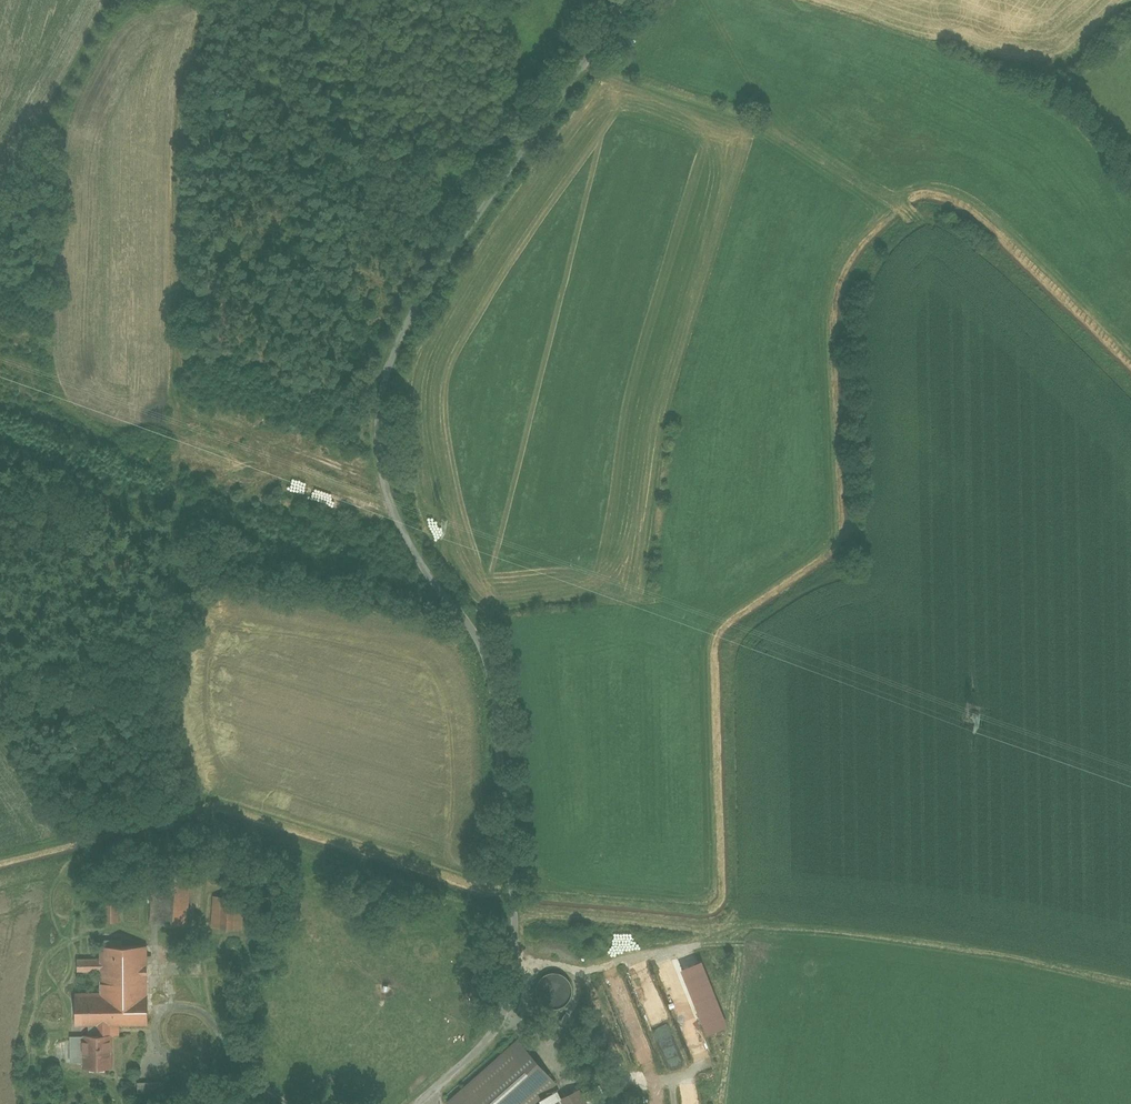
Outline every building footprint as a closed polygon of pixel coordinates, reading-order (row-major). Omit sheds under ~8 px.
[(176,888),(153,886),(150,924),(173,925),(176,888)] [(231,899),(214,898),(212,929),(229,930),(231,899)] [(145,947),(100,947),(100,995),(78,996),(78,1025),(146,1024),(145,947)] [(110,1036),(84,1036),(85,1071),(110,1071),(110,1036)] [(448,1103),(528,1103),(555,1080),(519,1040),(448,1103)] [(139,1090),(159,1090),(159,1081),(139,1081),(139,1090)] [(582,1090),(550,1103),(588,1103),(582,1090)]
